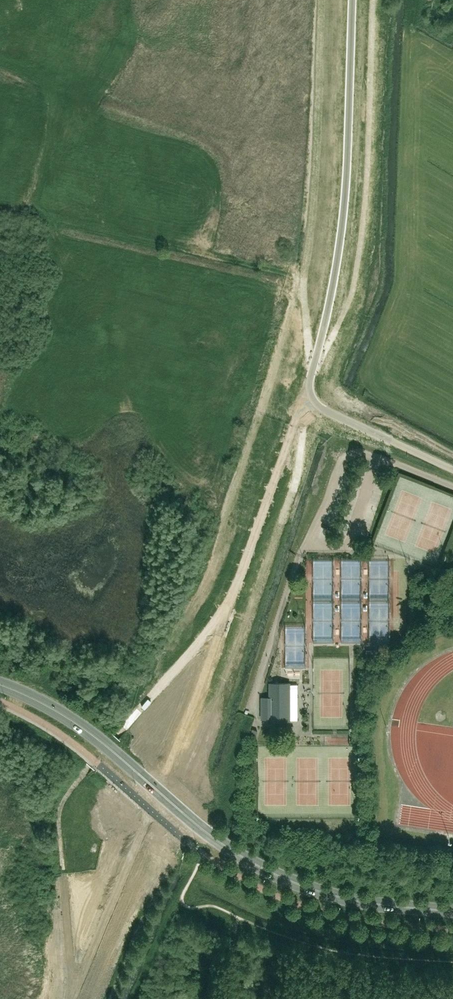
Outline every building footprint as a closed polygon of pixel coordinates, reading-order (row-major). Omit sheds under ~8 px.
[(289,721),(289,683),(269,683),(269,697),(261,697),(261,719),(267,719),(267,721),(289,721)]
